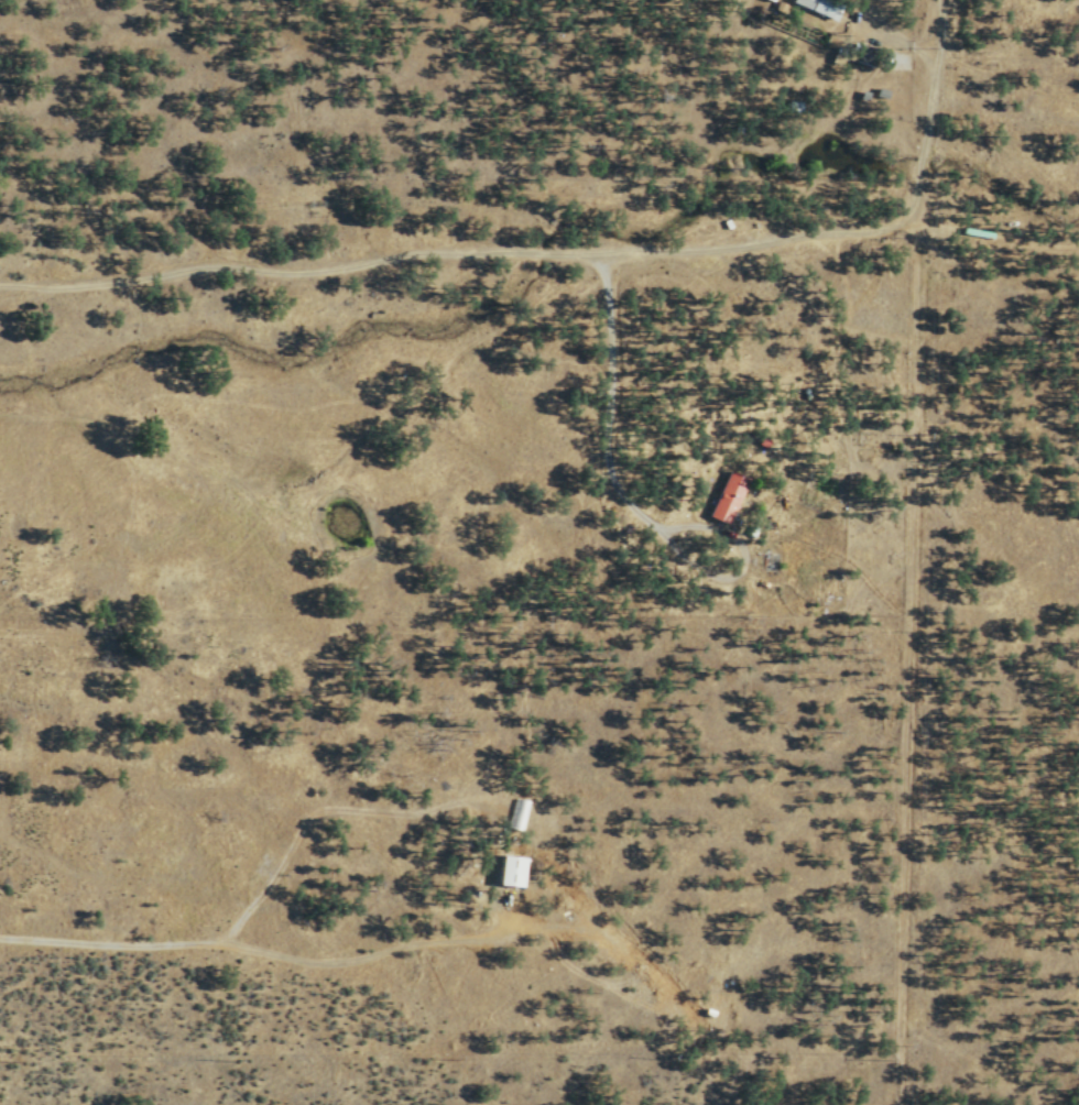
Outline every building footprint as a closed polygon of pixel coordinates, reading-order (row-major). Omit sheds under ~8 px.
[(835,20),(841,5),(828,0),(792,0),(791,3),(835,20)] [(709,518),(728,526),(748,478),(729,470),(709,518)] [(521,889),(525,859),(502,856),(498,885),(521,889)]
